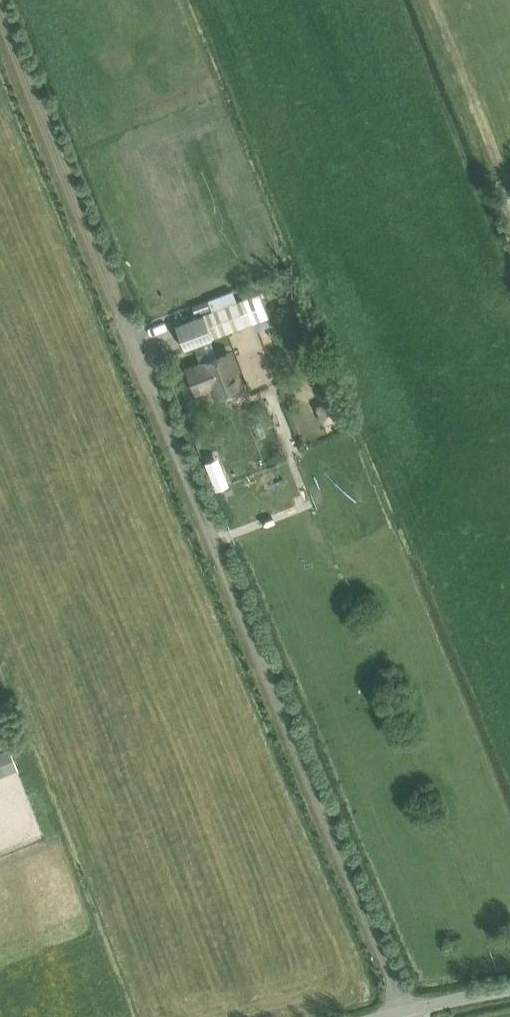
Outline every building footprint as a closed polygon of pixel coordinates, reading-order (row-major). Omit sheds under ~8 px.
[(243,298),(236,301),(231,289),(205,299),(210,311),(175,324),(184,348),(252,322),(243,298)] [(218,394),(236,387),(243,385),(231,352),(216,357),(208,339),(195,344),(201,363),(187,368),(195,390),(214,383),(218,394)] [(317,405),(325,422),(339,416),(331,398),(317,405)] [(29,763),(25,753),(12,758),(8,749),(0,752),(0,774),(29,763)]
